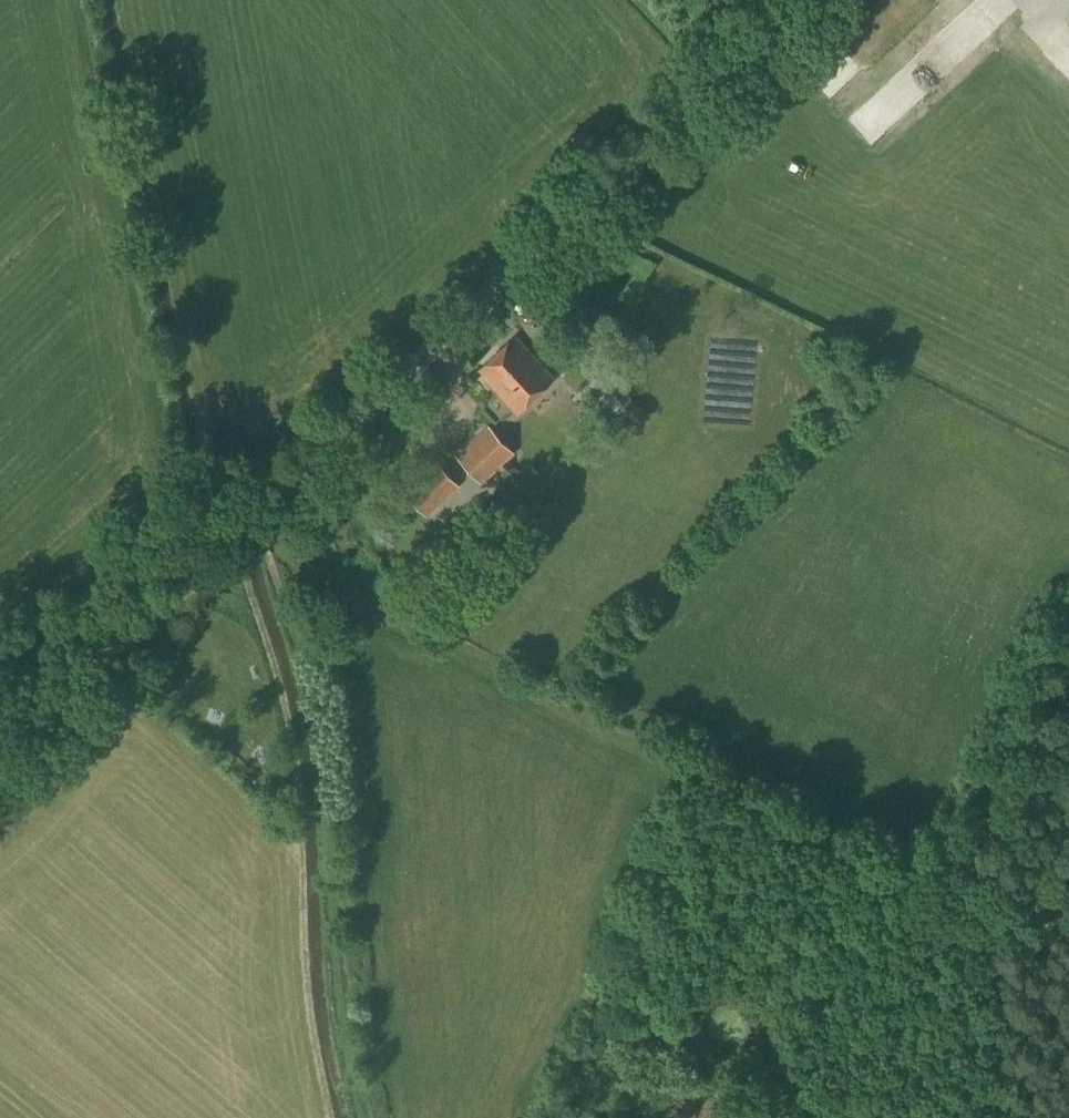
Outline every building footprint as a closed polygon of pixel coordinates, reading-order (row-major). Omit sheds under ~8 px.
[(941,44),(896,86),(919,111),(960,73),(947,59),(952,55),(941,44)] [(535,319),(544,308),(533,299),(524,310),(535,319)] [(516,413),(554,378),(514,336),(477,371),(516,413)] [(481,485),(515,453),(488,425),(455,456),(481,485)] [(426,517),(459,485),(437,462),(404,494),(426,517)]
